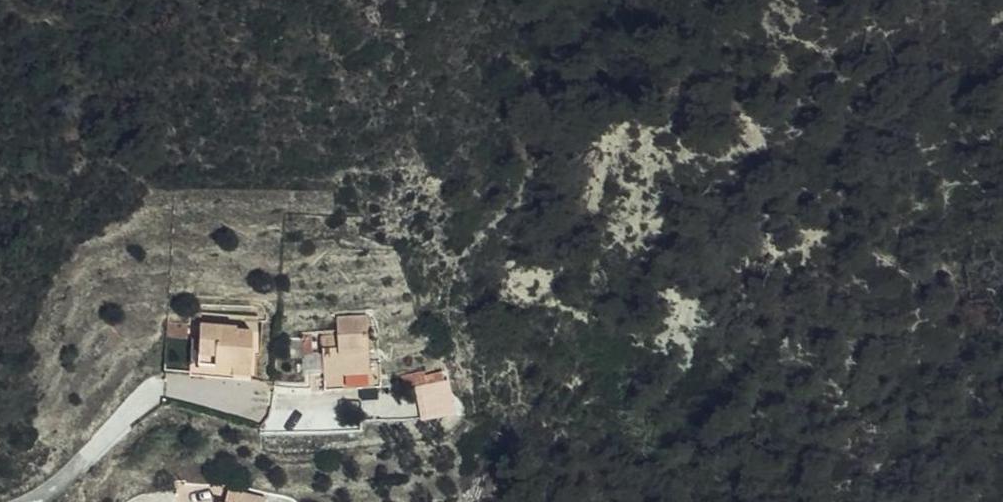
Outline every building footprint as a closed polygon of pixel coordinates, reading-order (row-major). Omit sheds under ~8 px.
[(350,305),(333,311),(336,317),(352,311),(350,305)] [(256,376),(256,323),(201,323),(201,364),(232,364),(232,376),(256,376)] [(403,373),(405,385),(445,379),(443,367),(403,373)] [(454,380),(418,383),(422,418),(457,415),(454,380)] [(274,447),(238,443),(237,457),(231,456),(231,461),(229,483),(249,485),(248,499),(287,501),(288,501),(289,497),(311,499),(314,466),(273,460),(274,447)]
